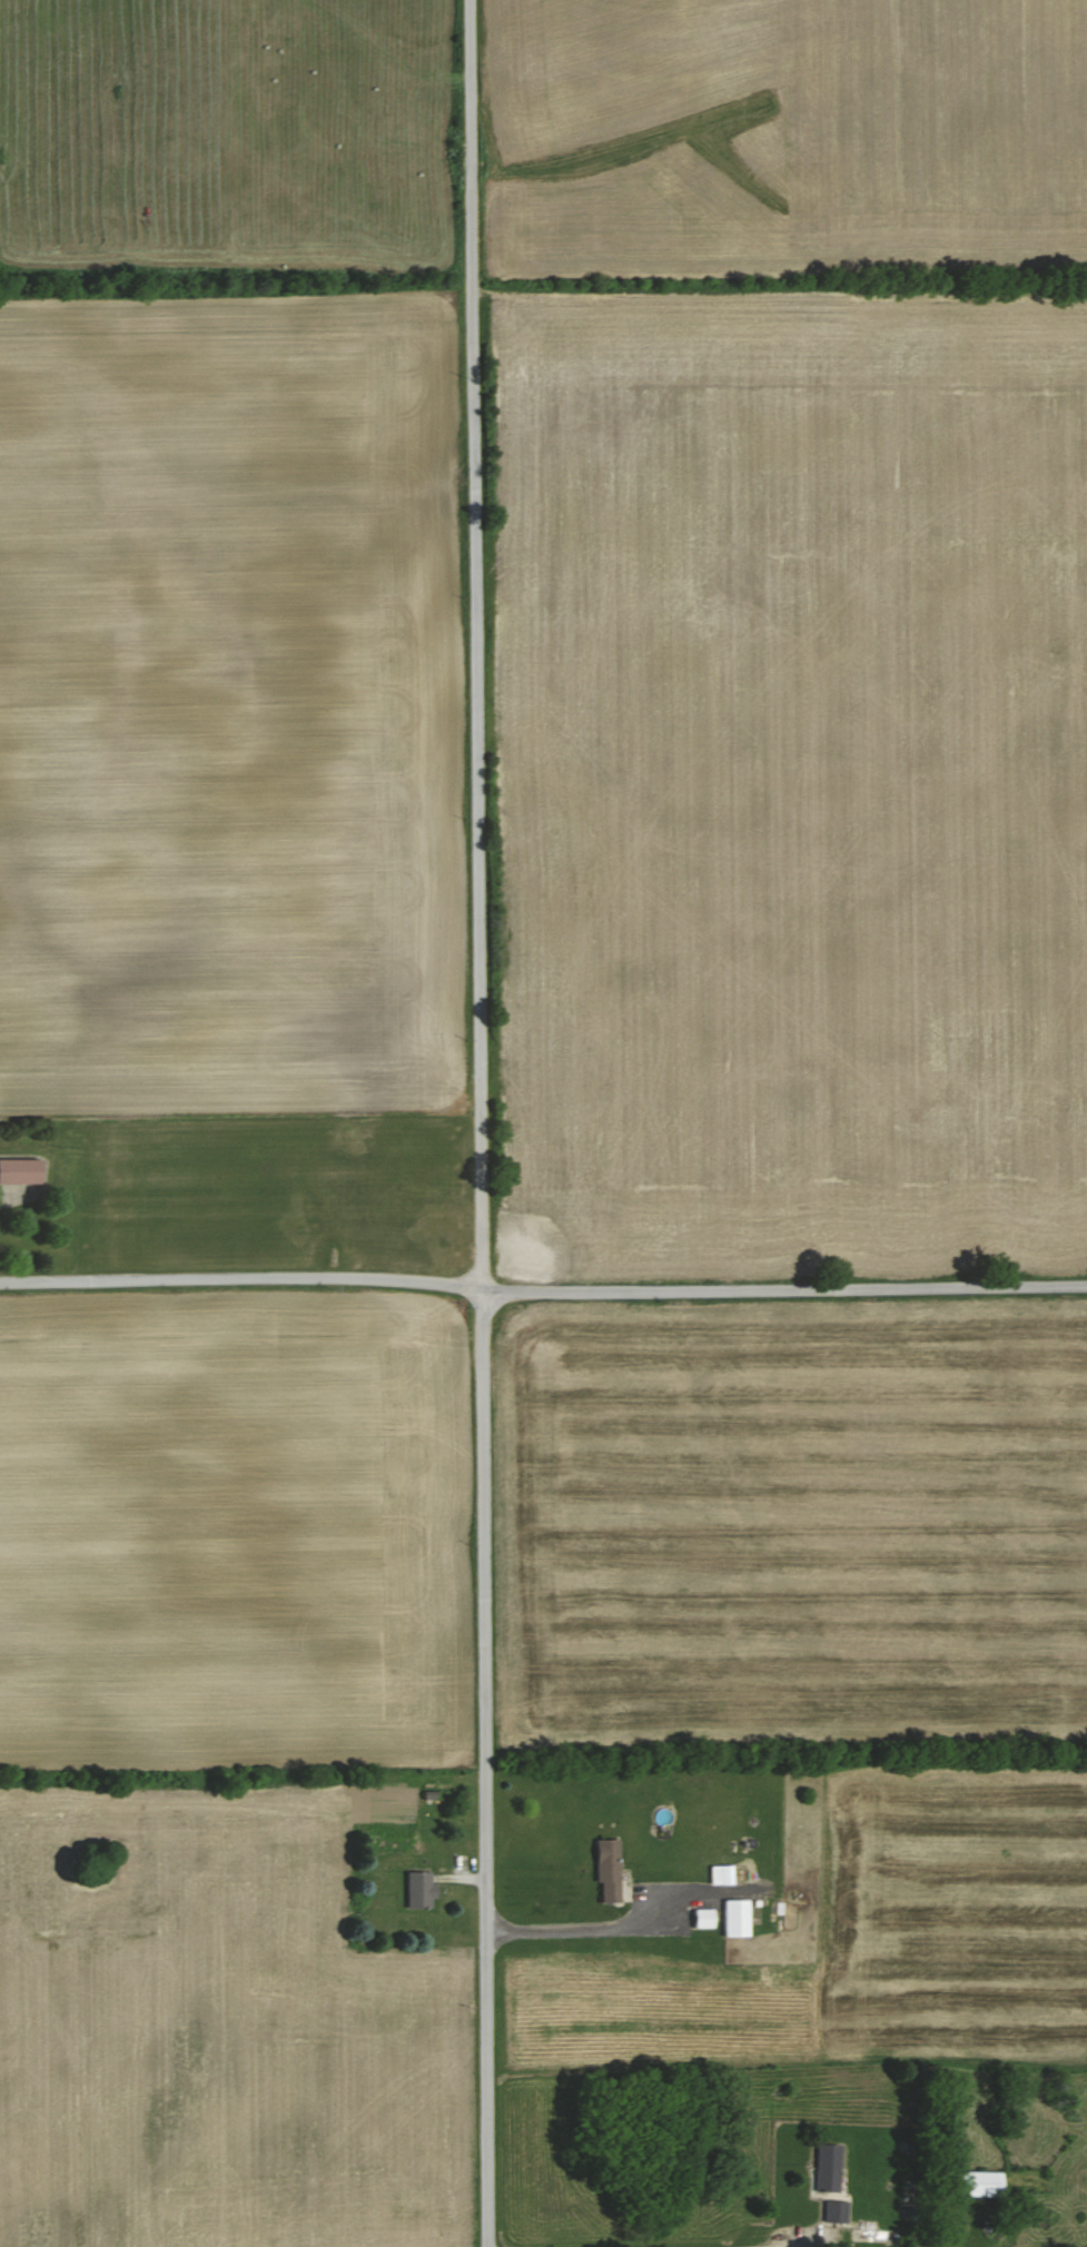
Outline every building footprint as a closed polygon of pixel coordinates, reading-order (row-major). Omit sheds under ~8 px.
[(43,1182),(43,1159),(0,1159),(0,1182),(43,1182)] [(599,1840),(599,1904),(622,1904),(622,1840),(599,1840)] [(736,1865),(711,1865),(711,1885),(736,1885),(736,1865)] [(436,1872),(409,1872),(409,1908),(436,1908),(436,1872)] [(726,1937),(751,1937),(751,1900),(726,1900),(726,1937)] [(716,1928),(716,1909),(696,1909),(696,1928),(716,1928)] [(845,2201),(836,2200),(838,2144),(813,2143),(812,2192),(824,2192),(823,2222),(844,2223),(845,2201)] [(954,2196),(995,2196),(995,2171),(954,2171),(954,2196)] [(872,2231),(872,2220),(860,2220),(860,2230),(848,2230),(848,2242),(897,2242),(897,2231),(872,2231)]
